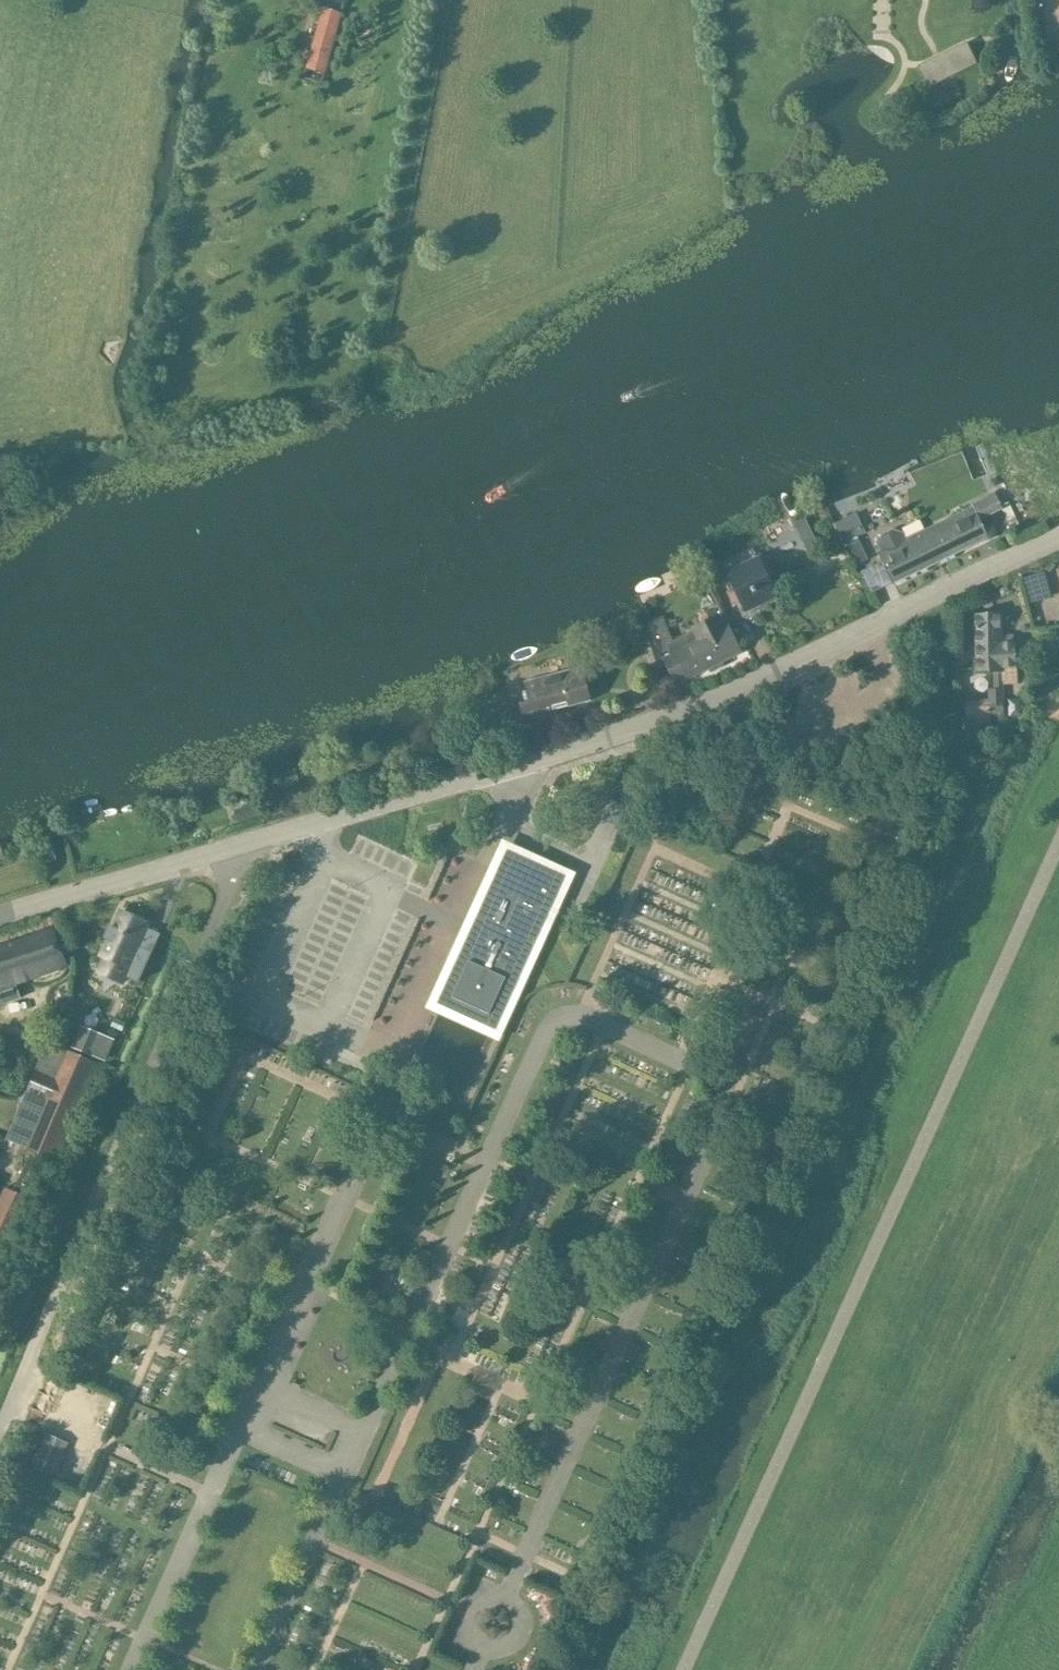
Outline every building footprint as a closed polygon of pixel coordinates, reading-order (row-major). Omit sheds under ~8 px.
[(329,56),(341,14),(324,9),(312,51),(329,56)] [(877,545),(881,552),(878,553),(893,583),(988,537),(978,518),(1002,507),(995,493),(971,505),(973,508),(907,539),(904,532),(893,528),(881,534),(877,545)] [(814,538),(804,543),(807,551),(818,546),(814,538)] [(859,540),(848,545),(854,559),(865,554),(859,540)] [(759,559),(734,572),(749,608),(776,595),(759,559)] [(978,657),(974,657),(974,673),(978,673),(993,672),(994,688),(994,690),(990,690),(990,699),(990,706),(1004,706),(1004,672),(1004,669),(1016,669),(1014,636),(1001,637),(1000,613),(976,614),(978,657)] [(698,640),(666,656),(680,683),(743,652),(730,625),(725,627),(719,615),(692,628),(698,640)] [(650,657),(646,658),(650,666),(654,665),(656,672),(667,668),(658,645),(647,649),(650,657)] [(581,668),(526,683),(531,701),(522,704),(527,723),(555,716),(554,710),(590,700),(581,668)] [(965,701),(966,730),(991,729),(990,706),(990,699),(965,701)] [(558,880),(509,857),(444,1001),(493,1023),(558,880)] [(123,984),(126,977),(138,982),(152,952),(139,946),(149,924),(139,920),(140,919),(130,915),(130,916),(121,912),(113,928),(111,927),(106,938),(109,939),(101,955),(105,957),(98,973),(123,984)] [(0,946),(0,1006),(20,999),(15,984),(69,965),(56,927),(0,946)] [(81,1027),(72,1047),(93,1055),(101,1035),(81,1027)] [(99,1063),(68,1049),(28,1148),(57,1160),(99,1063)] [(0,1197),(0,1246),(7,1250),(31,1199),(5,1187),(0,1197)] [(46,1434),(31,1466),(52,1476),(67,1444),(46,1434)]
